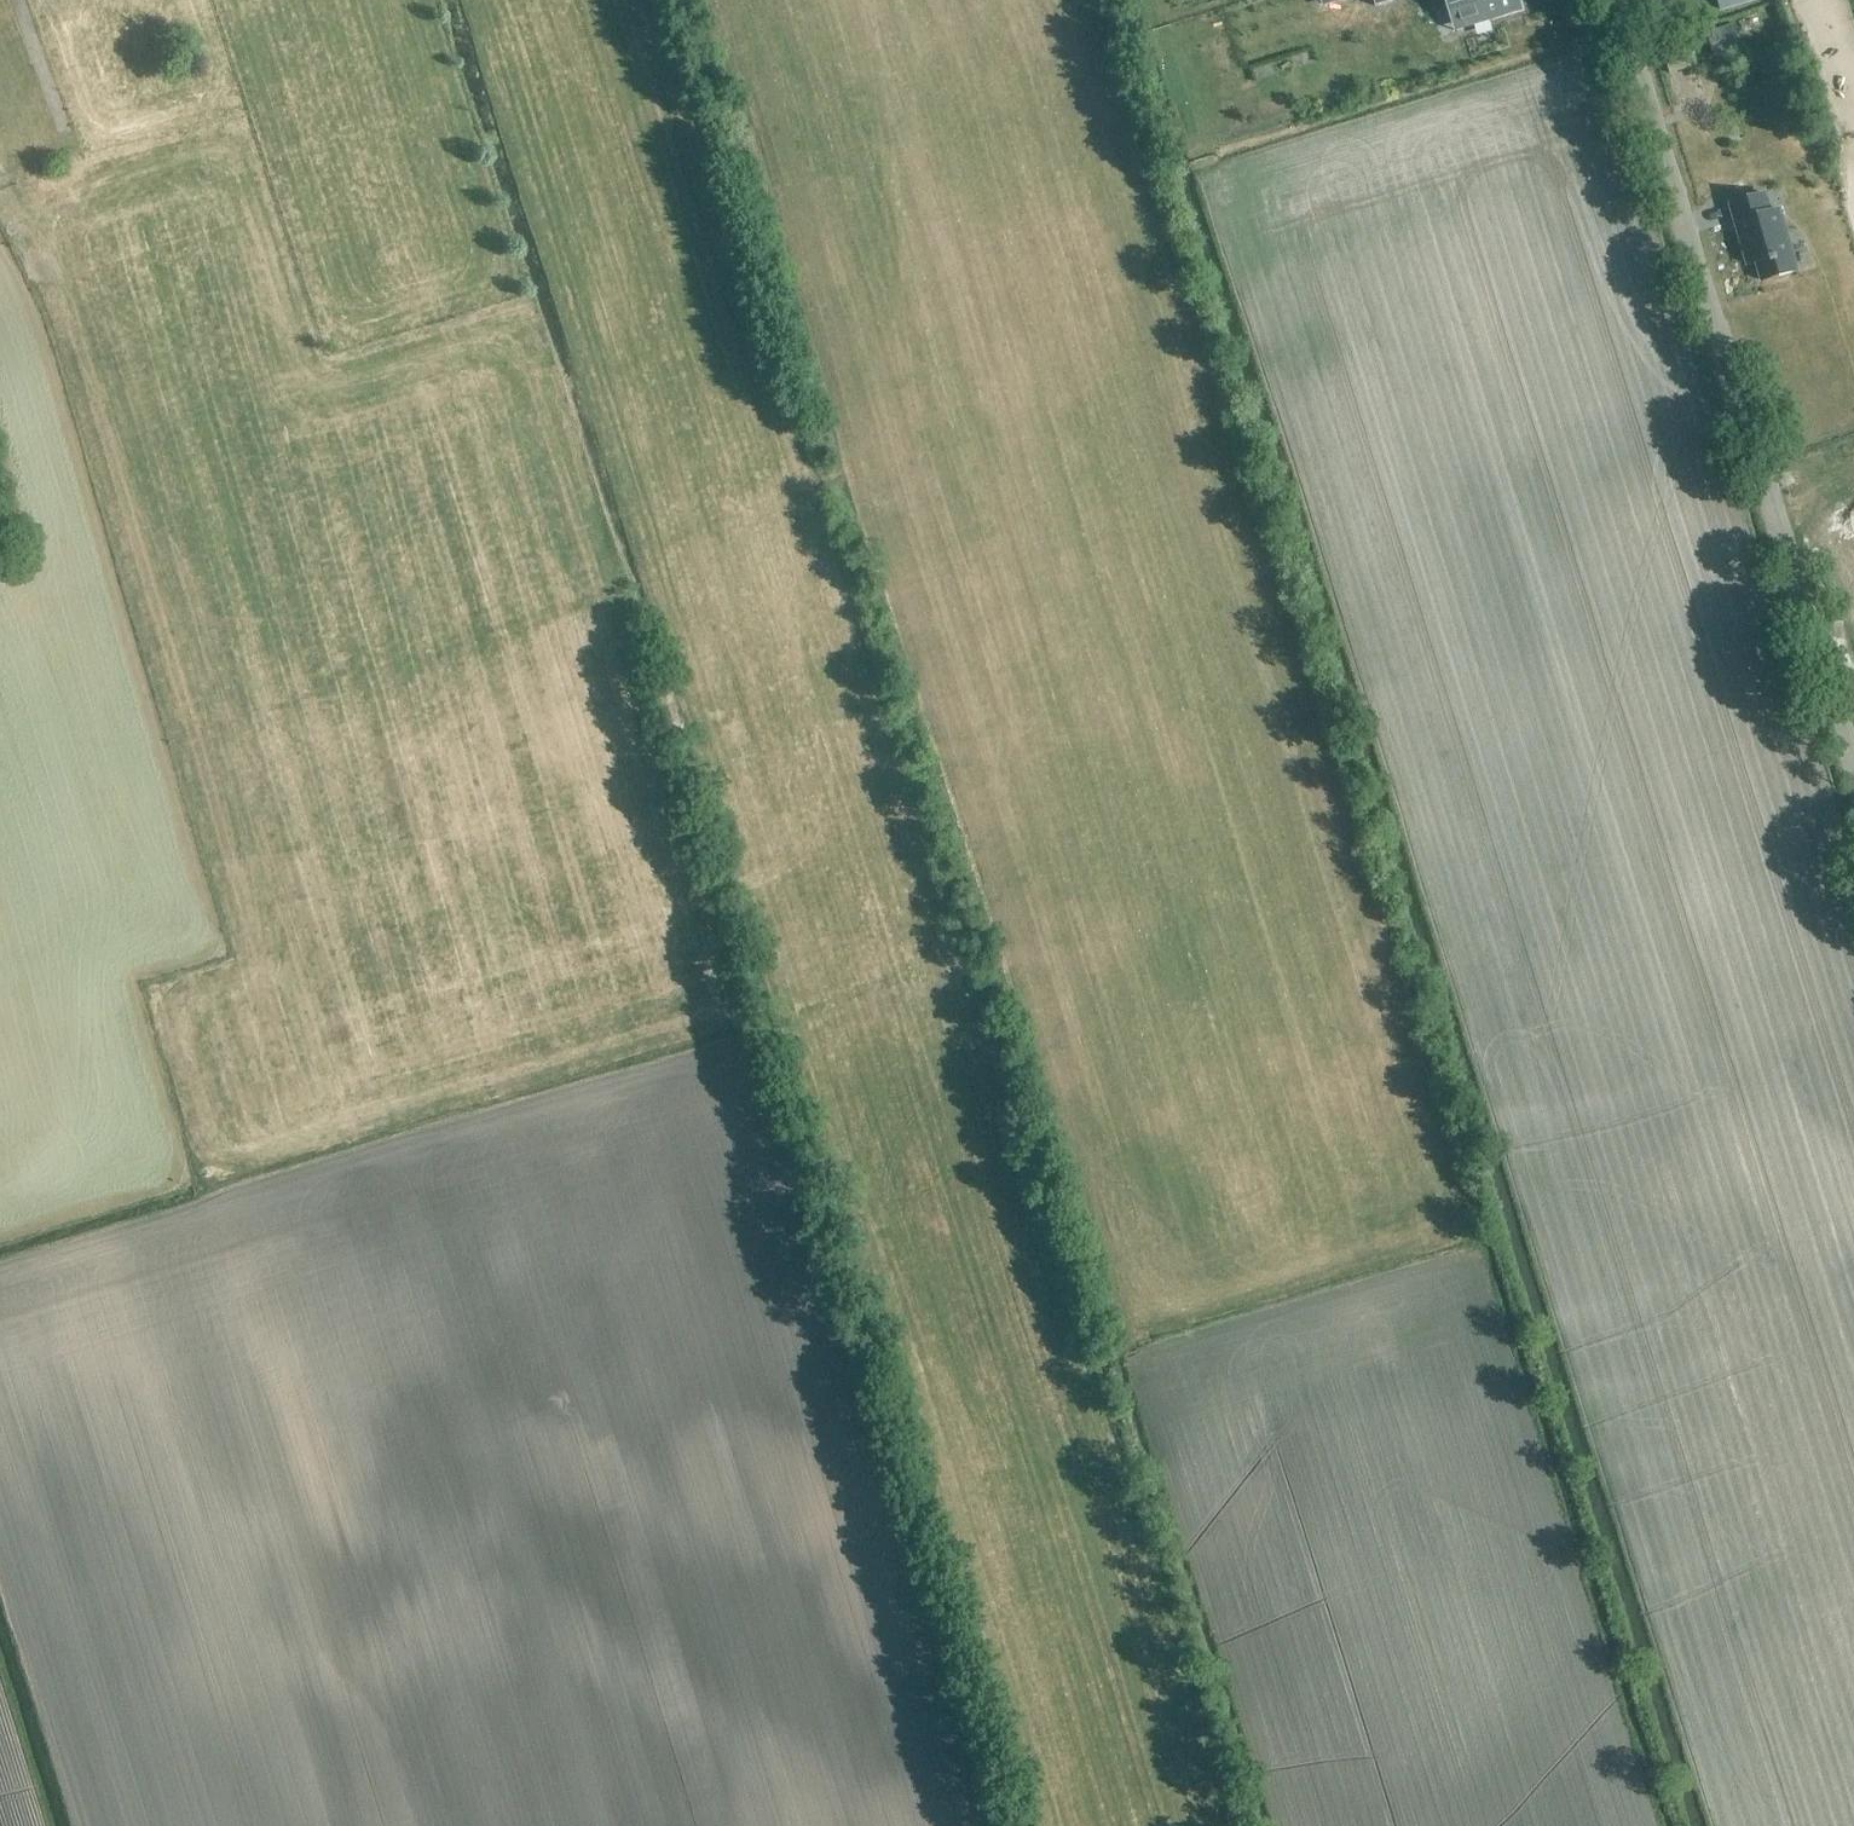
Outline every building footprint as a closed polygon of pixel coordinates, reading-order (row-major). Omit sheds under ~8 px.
[(1375,10),(1401,2),(1400,0),(1371,0),(1375,10)] [(1526,0),(1450,0),(1459,29),(1529,8),(1526,0)] [(1764,0),(1720,0),(1723,12),(1764,0)] [(1742,50),(1734,23),(1706,32),(1715,58),(1742,50)] [(1780,207),(1772,210),(1766,192),(1727,203),(1746,267),(1754,264),(1760,283),(1799,271),(1780,207)] [(1853,239),(1853,209),(1840,212),(1847,240),(1853,239)]
